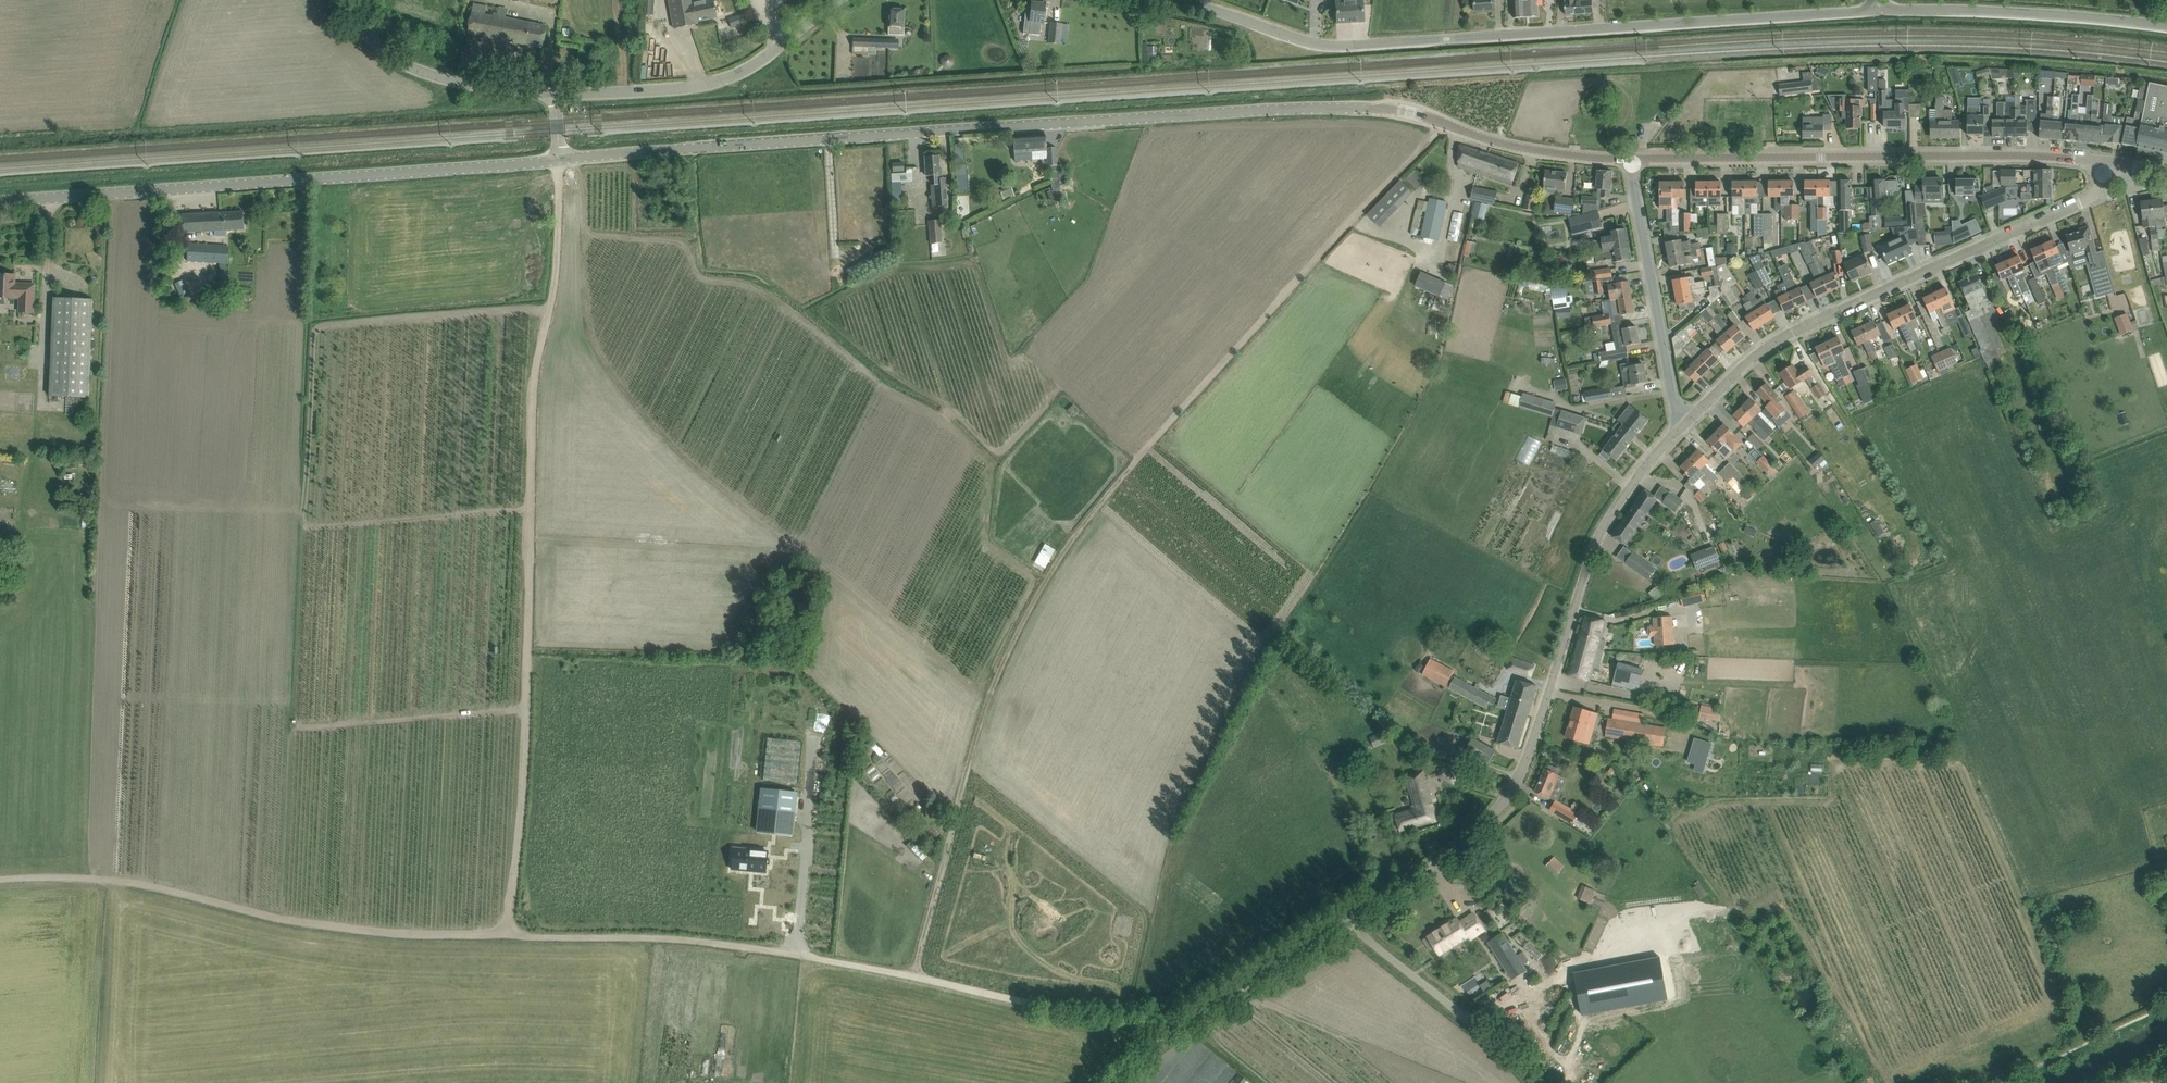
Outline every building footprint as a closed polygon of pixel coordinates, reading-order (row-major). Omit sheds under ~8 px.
[(674,28),(698,24),(697,21),(717,18),(713,0),(710,0),(701,2),(700,0),(669,0),(674,28)] [(1362,0),(1335,0),(1337,23),(1364,21),(1362,0)] [(1474,1),(1475,11),(1494,10),(1493,0),(1474,0),(1474,1)] [(1514,7),(1515,18),(1527,17),(1526,0),(1513,0),(1514,7)] [(1527,17),(1539,17),(1538,6),(1538,0),(1526,0),(1527,17)] [(1567,2),(1565,2),(1565,15),(1576,14),(1575,0),(1566,0),(1567,2)] [(1592,2),(1592,0),(1575,0),(1576,14),(1593,13),(1592,2)] [(546,26),(497,16),(498,7),(473,2),(467,33),(542,47),(546,26)] [(1043,25),(1043,22),(1045,4),(1032,2),(1031,8),(1026,8),(1023,32),(1040,34),(1041,25),(1043,25)] [(889,10),(888,34),(895,35),(896,27),(904,27),(905,9),(894,8),(894,11),(889,10)] [(741,15),(729,19),(732,27),(743,23),(741,15)] [(1048,42),(1059,43),(1062,24),(1051,22),(1048,42)] [(853,38),(853,52),(876,52),(876,48),(898,49),(898,40),(853,38)] [(1142,60),(1154,59),(1154,46),(1142,46),(1142,60)] [(1866,81),(1871,81),(1871,92),(1878,91),(1877,67),(1870,67),(1866,68),(1866,81)] [(1975,73),(1978,79),(1990,74),(1988,68),(1975,73)] [(1818,69),(1816,75),(1825,78),(1828,72),(1818,69)] [(1963,82),(1958,70),(1950,70),(1955,84),(1963,82)] [(2054,97),(2055,80),(2048,80),(2046,114),(2041,114),(2039,138),(2051,139),(2054,97)] [(1811,81),(1779,85),(1780,95),(1813,91),(1811,81)] [(2149,83),(2145,101),(2143,111),(2136,146),(2166,153),(2166,86),(2149,83)] [(1909,104),(1909,97),(1904,97),(1904,91),(1896,91),(1896,104),(1896,113),(1884,113),(1884,114),(1884,125),(1884,127),(1896,127),(1905,127),(1905,116),(1905,111),(1909,111),(1909,104)] [(2076,141),(2080,95),(2074,94),(2072,109),(2073,109),(2071,124),(2066,123),(2064,140),(2066,140),(2067,142),(2071,142),(2073,141),(2075,141),(2076,141)] [(1860,127),(1860,116),(1860,99),(1847,100),(1847,95),(1827,95),(1833,109),(1836,109),(1836,111),(1844,111),(1844,110),(1847,110),(1847,117),(1847,127),(1860,127)] [(2086,114),(2078,113),(2080,95),(2076,141),(2075,141),(2090,142),(2093,103),(2087,102),(2086,114)] [(1945,110),(1943,110),(1943,96),(1936,96),(1936,121),(1931,121),(1931,137),(1945,137),(1945,110)] [(2015,96),(2015,102),(2015,106),(2015,137),(2018,137),(2027,137),(2027,131),(2035,131),(2035,116),(2029,116),(2027,116),(2027,105),(2020,105),(2020,96),(2015,96)] [(2064,140),(2066,123),(2064,123),(2059,122),(2061,98),(2054,97),(2051,139),(2053,139),(2062,140),(2064,140)] [(2143,111),(2145,101),(2138,99),(2134,119),(2128,118),(2127,126),(2124,133),(2122,144),(2136,146),(2143,111)] [(2027,105),(2027,116),(2029,116),(2035,116),(2036,101),(2028,101),(2027,105)] [(1997,119),(1992,119),(1992,126),(1992,137),(2004,137),(2004,120),(2004,102),(1997,102),(1997,119)] [(2015,102),(2004,102),(2004,120),(2004,137),(2015,137),(2015,106),(2015,102)] [(2101,143),(2103,121),(2097,121),(2099,103),(2093,102),(2093,103),(2090,142),(2101,143)] [(2111,125),(2113,104),(2105,103),(2104,109),(2103,121),(2101,143),(2102,142),(2119,144),(2122,126),(2111,125)] [(1909,104),(1909,111),(1909,118),(1921,117),(1921,104),(1909,104)] [(1983,106),(1968,106),(1968,121),(1968,124),(1968,135),(1984,135),(1984,124),(1990,124),(1990,113),(1990,106),(1983,106)] [(1959,137),(1959,121),(1952,121),(1952,110),(1945,110),(1945,137),(1959,137)] [(1803,138),(1824,138),(1824,130),(1832,130),(1832,115),(1823,115),(1823,117),(1803,118),(1803,127),(1803,138)] [(1032,151),(1046,150),(1045,135),(1013,137),(1014,153),(1015,160),(1032,159),(1032,151)] [(1512,185),(1516,174),(1519,163),(1460,145),(1458,167),(1512,185)] [(946,191),(945,177),(942,178),(942,167),(939,167),(939,155),(925,156),(926,176),(935,175),(935,178),(934,179),(934,189),(930,189),(930,194),(928,197),(931,199),(931,206),(948,205),(947,191),(946,191)] [(903,162),(892,163),(893,171),(904,171),(903,162)] [(892,182),(913,181),(912,167),(906,167),(906,173),(892,174),(892,182)] [(2034,184),(2052,184),(2052,169),(2023,170),(2023,177),(2034,177),(2034,184)] [(1582,196),(1581,204),(1583,204),(1583,214),(1599,209),(1600,209),(1601,197),(1610,198),(1612,172),(1598,170),(1597,181),(1596,189),(1598,189),(1597,197),(1582,196)] [(2018,200),(2017,170),(2001,170),(2001,185),(2006,185),(2006,200),(2018,200)] [(1566,190),(1566,184),(1567,173),(1546,171),(1544,192),(1550,193),(1550,189),(1566,190)] [(1942,179),(1924,180),(1924,185),(1915,186),(1915,203),(1925,203),(1925,202),(1943,201),(1942,179)] [(1978,179),(1948,179),(1949,193),(1956,193),(1956,195),(1974,195),(1974,188),(1979,188),(1979,189),(1980,189),(1978,179)] [(1889,188),(1886,189),(1885,180),(1873,181),(1874,187),(1867,187),(1868,199),(1871,198),(1872,209),(1872,216),(1870,217),(1871,228),(1882,228),(1881,221),(1880,198),(1886,197),(1890,197),(1891,195),(1891,190),(1889,188)] [(1781,216),(1782,216),(1781,181),(1769,181),(1769,192),(1769,197),(1775,197),(1775,210),(1781,210),(1781,216)] [(1794,196),(1794,192),(1794,181),(1781,181),(1782,216),(1786,216),(1786,220),(1799,220),(1799,205),(1789,205),(1789,196),(1794,196)] [(1818,234),(1818,219),(1817,181),(1805,181),(1805,192),(1805,196),(1811,196),(1811,208),(1811,219),(1811,231),(1818,231),(1818,234)] [(1830,196),(1830,192),(1830,181),(1817,181),(1818,219),(1818,234),(1829,234),(1829,227),(1827,227),(1827,207),(1824,207),(1824,196),(1830,196)] [(1852,181),(1840,181),(1840,187),(1840,196),(1840,198),(1840,231),(1849,231),(1849,211),(1852,212),(1852,198),(1852,181)] [(1660,183),(1656,183),(1656,191),(1660,191),(1660,209),(1667,208),(1667,222),(1662,222),(1665,236),(1678,234),(1678,233),(1677,227),(1673,227),(1673,221),(1672,209),(1672,204),(1672,182),(1660,182),(1660,183)] [(1685,182),(1672,182),(1672,204),(1679,204),(1679,197),(1685,197),(1685,193),(1685,182)] [(1709,206),(1708,182),(1696,182),(1696,189),(1690,189),(1691,203),(1696,203),(1696,206),(1709,206)] [(1709,206),(1721,206),(1721,182),(1708,182),(1709,206)] [(1745,182),(1732,182),(1732,193),(1732,197),(1732,206),(1739,206),(1739,215),(1745,214),(1745,213),(1745,212),(1745,182)] [(1758,182),(1745,182),(1745,212),(1745,213),(1751,213),(1751,205),(1757,205),(1757,202),(1757,198),(1757,197),(1758,197),(1758,192),(1758,183),(1758,182)] [(2027,184),(2027,193),(2021,193),(2021,199),(2052,199),(2052,184),(2034,184),(2027,184)] [(1011,185),(1001,190),(1005,197),(1014,193),(1011,185)] [(1469,185),(1466,197),(1491,203),(1494,191),(1469,185)] [(1573,210),(1574,200),(1556,198),(1554,212),(1572,214),(1572,210),(1573,210)] [(1438,241),(1444,216),(1447,203),(1429,199),(1427,212),(1421,238),(1438,241)] [(2162,199),(2151,201),(2153,218),(2155,217),(2157,226),(2157,230),(2158,238),(2165,237),(2166,229),(2164,216),(2165,216),(2164,210),(2162,199)] [(2151,201),(2140,202),(2142,213),(2143,219),(2144,228),(2151,227),(2157,226),(2155,217),(2153,218),(2151,201)] [(1484,220),(1488,205),(1475,202),(1472,217),(1484,220)] [(1914,204),(1906,204),(1908,226),(1917,225),(1916,216),(1915,204),(1914,204)] [(243,211),(219,213),(182,215),(183,232),(244,229),(243,211)] [(1598,212),(1569,219),(1573,235),(1602,227),(1598,212)] [(1457,242),(1463,215),(1454,213),(1448,240),(1457,242)] [(1679,214),(1679,231),(1690,231),(1690,214),(1679,214)] [(1717,234),(1727,234),(1726,214),(1717,214),(1717,234)] [(1773,243),(1773,230),(1773,214),(1754,214),(1754,237),(1763,236),(1763,244),(1773,243)] [(1924,215),(1916,216),(1917,225),(1918,233),(1925,233),(1924,215)] [(1871,231),(1871,228),(1870,217),(1869,217),(1870,222),(1862,223),(1863,231),(1871,230),(1871,231)] [(941,220),(929,220),(930,242),(942,242),(941,220)] [(1967,225),(1953,231),(1954,243),(1971,235),(1967,225)] [(1904,236),(1880,247),(1888,264),(1912,253),(1908,246),(1918,241),(1917,226),(1900,227),(1904,236)] [(2104,257),(2098,259),(2089,226),(2085,228),(2085,230),(2066,236),(2073,259),(2086,256),(2097,295),(2114,291),(2104,257)] [(1629,248),(1626,229),(1610,231),(1610,235),(1601,237),(1602,245),(1594,247),(1595,254),(1629,248)] [(1698,238),(1709,236),(1708,229),(1697,231),(1698,238)] [(2152,230),(2150,230),(2153,252),(2157,251),(2159,263),(2160,270),(2164,270),(2163,263),(2160,250),(2158,238),(2157,230),(2152,230)] [(1682,246),(1681,240),(1679,240),(1678,234),(1665,236),(1668,255),(1700,249),(1699,243),(1682,246)] [(1864,252),(1873,250),(1870,234),(1861,236),(1864,252)] [(2143,256),(2149,255),(2147,237),(2138,238),(2143,256)] [(2064,265),(2058,250),(2054,240),(2042,245),(2059,282),(2061,288),(2066,286),(2058,268),(2064,265)] [(1467,242),(1463,256),(1473,259),(1477,244),(1467,242)] [(226,271),(227,262),(228,246),(188,244),(187,259),(192,260),(191,275),(209,276),(209,270),(226,271)] [(2059,282),(2042,245),(2031,250),(2033,255),(2039,269),(2041,275),(2046,273),(2052,285),(2059,282)] [(1615,262),(1620,261),(1631,259),(1629,248),(1595,254),(1596,262),(1614,259),(1615,262)] [(1693,263),(1692,257),(1698,256),(1701,255),(1700,249),(1668,255),(1671,267),(1681,265),(1686,265),(1686,264),(1693,263)] [(1832,252),(1834,265),(1843,263),(1841,251),(1832,252)] [(1810,253),(1804,255),(1809,265),(1814,262),(1812,257),(1810,253)] [(1817,254),(1812,257),(1814,262),(1828,292),(1839,287),(1836,279),(1839,278),(1836,272),(1827,276),(1817,254)] [(1869,265),(1868,262),(1866,255),(1845,264),(1853,281),(1872,272),(1869,266),(1869,265)] [(2027,275),(2023,266),(2019,256),(2007,261),(2021,294),(2029,291),(2024,279),(2025,276),(2027,275)] [(2016,296),(2021,294),(2007,261),(1996,266),(2000,276),(2002,280),(2008,277),(2016,296)] [(1816,281),(1805,286),(1811,297),(1815,294),(1817,297),(1828,292),(1814,262),(1809,265),(1816,281)] [(1738,282),(1733,275),(1725,263),(1716,266),(1719,285),(1721,295),(1722,296),(1724,294),(1731,305),(1738,301),(1730,288),(1738,282)] [(1786,265),(1778,268),(1784,281),(1791,278),(1786,265)] [(1715,285),(1719,285),(1716,266),(1701,268),(1701,269),(1702,276),(1713,275),(1715,285)] [(1764,286),(1772,282),(1764,267),(1756,271),(1764,286)] [(1595,280),(1592,280),(1593,280),(1612,277),(1611,269),(1600,270),(1594,271),(1595,280)] [(1422,271),(1416,286),(1439,296),(1445,281),(1422,271)] [(1756,290),(1764,286),(1756,271),(1748,275),(1756,290)] [(34,295),(34,284),(24,284),(24,288),(14,288),(15,275),(0,274),(0,298),(19,299),(18,312),(33,313),(34,295)] [(1983,288),(1982,284),(1977,274),(1959,282),(1971,310),(1965,312),(1987,361),(1998,356),(1980,317),(1981,317),(1980,316),(1984,314),(1977,299),(1986,295),(1983,288)] [(1704,281),(1695,283),(1694,276),(1684,278),(1673,280),(1675,293),(1705,287),(1704,281)] [(1612,277),(1593,280),(1593,281),(1594,293),(1602,291),(1602,286),(1605,285),(1606,289),(1610,291),(1611,301),(1618,299),(1632,297),(1629,281),(1616,283),(1615,277),(1612,278),(1612,277)] [(2150,281),(2152,285),(2156,284),(2166,285),(2166,284),(2166,277),(2162,278),(2150,281)] [(1791,278),(1784,281),(1784,282),(1789,293),(1795,291),(1792,284),(1794,283),(1791,278)] [(1780,288),(1774,291),(1778,298),(1780,302),(1784,312),(1796,307),(1789,293),(1784,282),(1779,285),(1780,288)] [(1555,309),(1568,307),(1566,297),(1568,297),(1565,284),(1551,286),(1552,293),(1553,299),(1555,309)] [(1706,298),(1711,303),(1720,295),(1721,296),(1722,296),(1721,295),(1719,285),(1715,285),(1709,287),(1710,294),(1706,298)] [(1678,305),(1688,303),(1693,302),(1691,296),(1706,294),(1705,287),(1675,293),(1678,305)] [(1795,291),(1789,293),(1796,307),(1807,301),(1801,288),(1795,291)] [(1955,309),(1951,298),(1946,288),(1935,293),(1944,314),(1952,310),(1965,339),(1972,336),(1959,307),(1955,309)] [(2039,305),(2046,302),(2040,289),(2033,292),(2039,305)] [(1762,297),(1757,300),(1752,292),(1746,296),(1764,324),(1775,317),(1762,297)] [(1949,326),(1944,314),(1935,293),(1923,299),(1928,309),(1929,313),(1935,310),(1943,328),(1949,326)] [(1754,330),(1764,324),(1746,296),(1741,299),(1751,314),(1746,318),(1754,330)] [(1618,299),(1611,301),(1613,311),(1614,317),(1623,315),(1634,313),(1632,297),(1618,299)] [(53,298),(49,396),(89,397),(93,300),(53,298)] [(1917,318),(1915,314),(1910,305),(1899,310),(1914,342),(1919,339),(1911,321),(1917,318)] [(1708,306),(1705,309),(1706,309),(1713,317),(1736,345),(1746,336),(1739,328),(1736,325),(1731,329),(1718,314),(1716,315),(1709,306),(1708,306)] [(1568,307),(1555,309),(1557,317),(1571,316),(1568,307)] [(1705,309),(1700,313),(1701,313),(1708,322),(1721,337),(1716,341),(1723,349),(1726,353),(1736,345),(1713,317),(1706,309),(1705,309)] [(1908,345),(1914,342),(1899,310),(1887,315),(1894,329),(1899,326),(1908,345)] [(1734,325),(1740,321),(1733,311),(1727,316),(1734,325)] [(1610,314),(1585,318),(1587,329),(1611,325),(1610,314)] [(2136,322),(2131,324),(2127,314),(2114,319),(2121,335),(2139,328),(2136,322)] [(1881,335),(1879,331),(1874,321),(1863,326),(1874,350),(1874,352),(1878,360),(1885,357),(1881,349),(1880,349),(1875,337),(1881,335)] [(1682,329),(1676,334),(1688,346),(1692,341),(1693,341),(1688,336),(1696,329),(1690,324),(1683,330),(1682,329)] [(1616,348),(1599,351),(1601,361),(1629,356),(1627,346),(1640,343),(1636,326),(1613,331),(1616,348)] [(1873,351),(1874,350),(1863,326),(1851,332),(1856,341),(1858,345),(1863,343),(1872,361),(1877,358),(1873,351)] [(1676,334),(1672,338),(1676,358),(1683,350),(1684,351),(1690,357),(1695,362),(1690,367),(1691,367),(1686,372),(1695,382),(1701,377),(1710,369),(1699,358),(1696,355),(1688,346),(1676,334)] [(1839,337),(1827,343),(1842,377),(1843,378),(1849,375),(1839,354),(1845,351),(1843,347),(1839,337)] [(1692,341),(1688,346),(1696,355),(1699,358),(1710,369),(1719,360),(1716,356),(1709,349),(1708,349),(1704,353),(1692,341)] [(1817,352),(1809,355),(1816,365),(1822,362),(1828,359),(1832,369),(1836,379),(1842,377),(1827,343),(1816,348),(1817,352)] [(1893,367),(1901,364),(1892,345),(1885,348),(1893,367)] [(1951,347),(1940,353),(1947,368),(1958,363),(1951,347)] [(1940,353),(1932,356),(1932,358),(1938,370),(1939,372),(1947,368),(1940,353)] [(1632,363),(1621,365),(1625,389),(1637,387),(1636,383),(1647,382),(1643,364),(1633,366),(1632,363)] [(1826,394),(1812,372),(1807,366),(1798,372),(1792,365),(1780,373),(1791,389),(1805,379),(1818,400),(1826,394)] [(1867,382),(1873,379),(1867,366),(1861,369),(1867,382)] [(1912,384),(1921,379),(1914,366),(1906,371),(1912,384)] [(1860,385),(1867,382),(1861,369),(1855,372),(1860,385)] [(2000,373),(1994,376),(1997,383),(2003,381),(2000,373)] [(1566,378),(1557,380),(1559,390),(1567,388),(1566,378)] [(1778,396),(1767,384),(1757,392),(1768,404),(1765,407),(1766,408),(1774,417),(1772,418),(1778,427),(1784,422),(1779,416),(1786,409),(1779,402),(1780,401),(1777,397),(1778,396)] [(1610,388),(1586,392),(1588,402),(1612,397),(1610,388)] [(1809,412),(1795,390),(1785,397),(1800,419),(1809,412)] [(1523,394),(1519,406),(1552,417),(1556,404),(1523,394)] [(1771,428),(1765,421),(1757,414),(1762,409),(1751,398),(1742,407),(1766,432),(1771,428)] [(1617,432),(1631,443),(1649,420),(1630,405),(1618,421),(1623,425),(1617,432)] [(1769,435),(1766,432),(1742,407),(1733,416),(1744,427),(1748,423),(1757,432),(1756,432),(1764,441),(1769,435)] [(1772,418),(1774,417),(1766,408),(1762,412),(1770,421),(1772,418)] [(1562,410),(1557,427),(1578,434),(1584,418),(1562,410)] [(1743,443),(1725,424),(1716,433),(1734,452),(1743,443)] [(1616,461),(1631,443),(1617,432),(1603,450),(1604,451),(1601,455),(1607,460),(1610,456),(1616,461)] [(1753,432),(1748,438),(1759,449),(1764,443),(1753,432)] [(1734,452),(1716,433),(1707,442),(1718,453),(1725,460),(1734,452)] [(1527,435),(1517,459),(1530,465),(1540,441),(1527,435)] [(1570,459),(1572,451),(1551,444),(1549,451),(1570,459)] [(1755,448),(1749,455),(1767,472),(1773,465),(1755,448)] [(1690,459),(1713,483),(1718,478),(1705,465),(1709,461),(1699,450),(1690,459)] [(1819,453),(1815,457),(1821,463),(1825,459),(1819,453)] [(1709,487),(1713,483),(1690,459),(1681,468),(1691,479),(1696,474),(1709,487)] [(1738,481),(1734,477),(1739,472),(1730,462),(1724,468),(1738,481)] [(1732,487),(1738,481),(1724,468),(1719,473),(1728,483),(1732,487)] [(1694,484),(1689,490),(1701,502),(1707,497),(1694,484)] [(1744,493),(1737,499),(1743,505),(1752,497),(1742,486),(1740,488),(1744,493)] [(1633,506),(1646,515),(1657,499),(1644,489),(1633,506)] [(1670,492),(1663,503),(1676,511),(1683,501),(1670,492)] [(1625,545),(1646,515),(1633,506),(1612,536),(1625,545)] [(1868,523),(1877,537),(1884,533),(1875,519),(1868,523)] [(1746,526),(1743,532),(1753,537),(1756,531),(1746,526)] [(1048,558),(1053,548),(1042,543),(1037,553),(1048,558)] [(1711,546),(1697,553),(1704,567),(1718,560),(1711,546)] [(1633,553),(1625,564),(1648,579),(1655,568),(1633,553)] [(1686,626),(1696,625),(1695,607),(1686,608),(1686,626)] [(1590,647),(1599,649),(1607,620),(1585,614),(1577,642),(1590,646),(1590,647)] [(1672,619),(1653,620),(1654,644),(1674,643),(1672,619)] [(1589,681),(1599,649),(1590,647),(1590,646),(1577,642),(1567,675),(1589,681)] [(1510,656),(1506,667),(1530,677),(1535,665),(1510,656)] [(1496,699),(1454,677),(1451,675),(1454,671),(1430,659),(1428,663),(1452,682),(1494,704),(1496,699)] [(1490,710),(1494,704),(1452,682),(1428,663),(1422,674),(1449,688),(1490,710)] [(1619,664),(1613,685),(1638,692),(1644,671),(1619,664)] [(1517,680),(1507,710),(1527,716),(1537,686),(1517,680)] [(1700,705),(1698,716),(1719,720),(1721,709),(1700,705)] [(1575,707),(1566,738),(1589,744),(1592,733),(1586,732),(1587,728),(1591,729),(1596,713),(1575,707)] [(1518,748),(1527,716),(1507,710),(1498,742),(1518,748)] [(1666,727),(1612,719),(1608,718),(1606,736),(1663,745),(1666,727)] [(1385,731),(1371,737),(1376,747),(1389,741),(1385,731)] [(1693,733),(1690,767),(1706,768),(1708,734),(1693,733)] [(1469,736),(1465,743),(1468,745),(1465,750),(1489,763),(1496,751),(1469,736)] [(768,738),(763,780),(796,783),(801,741),(768,738)] [(1559,775),(1557,774),(1560,769),(1550,765),(1547,770),(1545,769),(1535,792),(1545,797),(1549,798),(1559,775)] [(1442,766),(1438,775),(1454,783),(1459,774),(1442,766)] [(1438,821),(1423,771),(1405,776),(1416,808),(1395,814),(1401,832),(1438,821)] [(762,788),(758,832),(791,835),(795,792),(762,788)] [(1571,823),(1576,816),(1554,803),(1550,810),(1571,823)] [(931,825),(923,832),(931,840),(939,834),(931,825)] [(733,860),(732,869),(765,872),(767,851),(757,850),(748,849),(747,853),(733,852),(733,860)] [(1564,866),(1554,857),(1545,866),(1555,875),(1564,866)] [(1582,886),(1577,897),(1589,904),(1595,892),(1582,886)] [(1447,923),(1428,935),(1441,955),(1483,929),(1473,914),(1459,923),(1455,917),(1446,923),(1447,923)] [(1498,936),(1489,942),(1512,979),(1521,973),(1526,970),(1502,933),(1498,936)] [(1536,959),(1540,954),(1525,942),(1521,947),(1536,959)] [(1478,966),(1474,958),(1468,962),(1474,970),(1478,966)]
